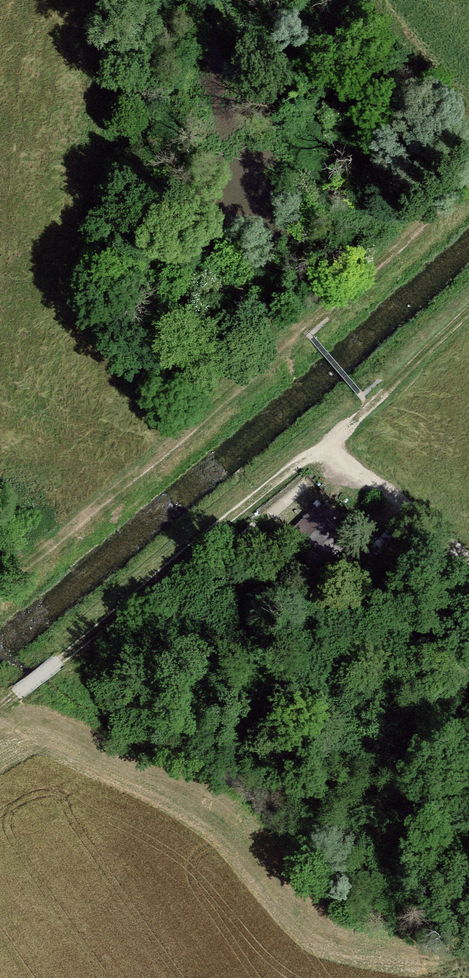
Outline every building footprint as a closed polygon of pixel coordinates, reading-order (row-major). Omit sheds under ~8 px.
[(289,531),(324,570),(364,535),(329,496),(289,531)]
